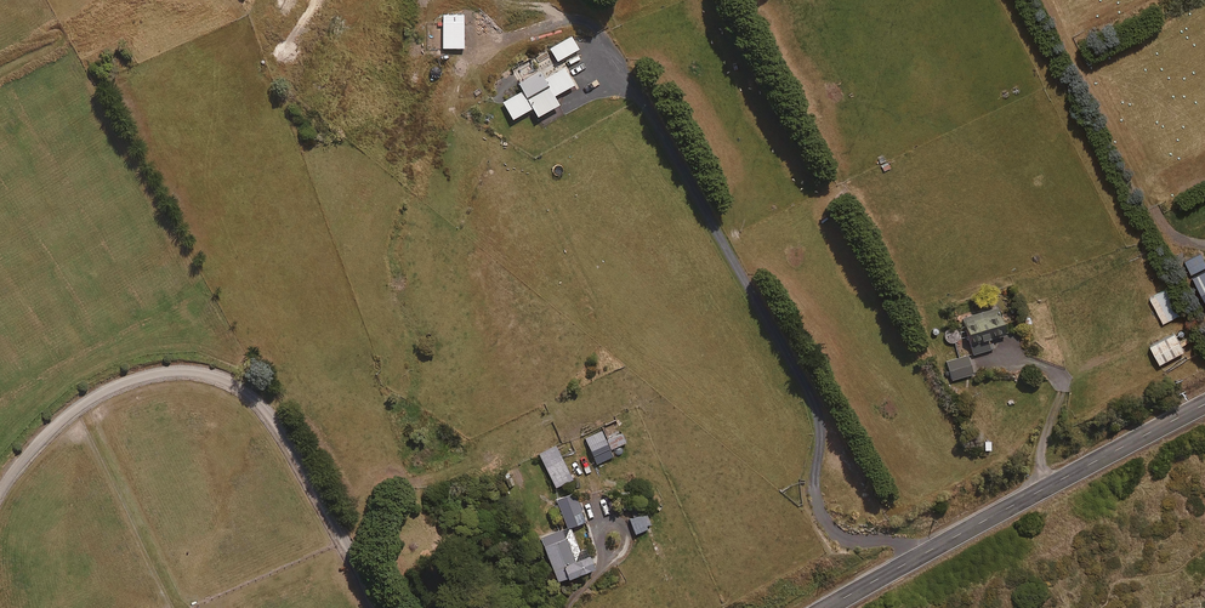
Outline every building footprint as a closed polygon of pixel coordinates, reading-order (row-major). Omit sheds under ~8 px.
[(464,48),(464,15),(443,15),(443,47),(464,48)] [(557,60),(579,49),(572,36),(550,48),(557,60)] [(554,95),(573,84),(564,67),(544,78),(539,70),(518,81),(523,90),(503,102),(513,118),(532,107),(537,116),(559,104),(554,95)] [(1191,278),(1204,305),(1204,270),(1191,278)] [(1162,323),(1179,314),(1166,289),(1149,298),(1162,323)] [(991,338),(1006,334),(999,307),(963,317),(974,354),(994,348),(991,338)] [(1158,363),(1182,350),(1173,333),(1149,346),(1158,363)] [(952,379),(973,374),(968,356),(947,361),(952,379)] [(611,449),(626,443),(620,429),(605,435),(611,449)] [(555,487),(572,479),(556,446),(539,454),(555,487)] [(569,527),(585,521),(575,494),(559,500),(569,527)] [(648,529),(647,525),(650,524),(647,513),(630,518),(634,533),(648,529)] [(558,581),(567,577),(568,578),(594,568),(588,551),(579,554),(568,527),(541,537),(558,581)]
